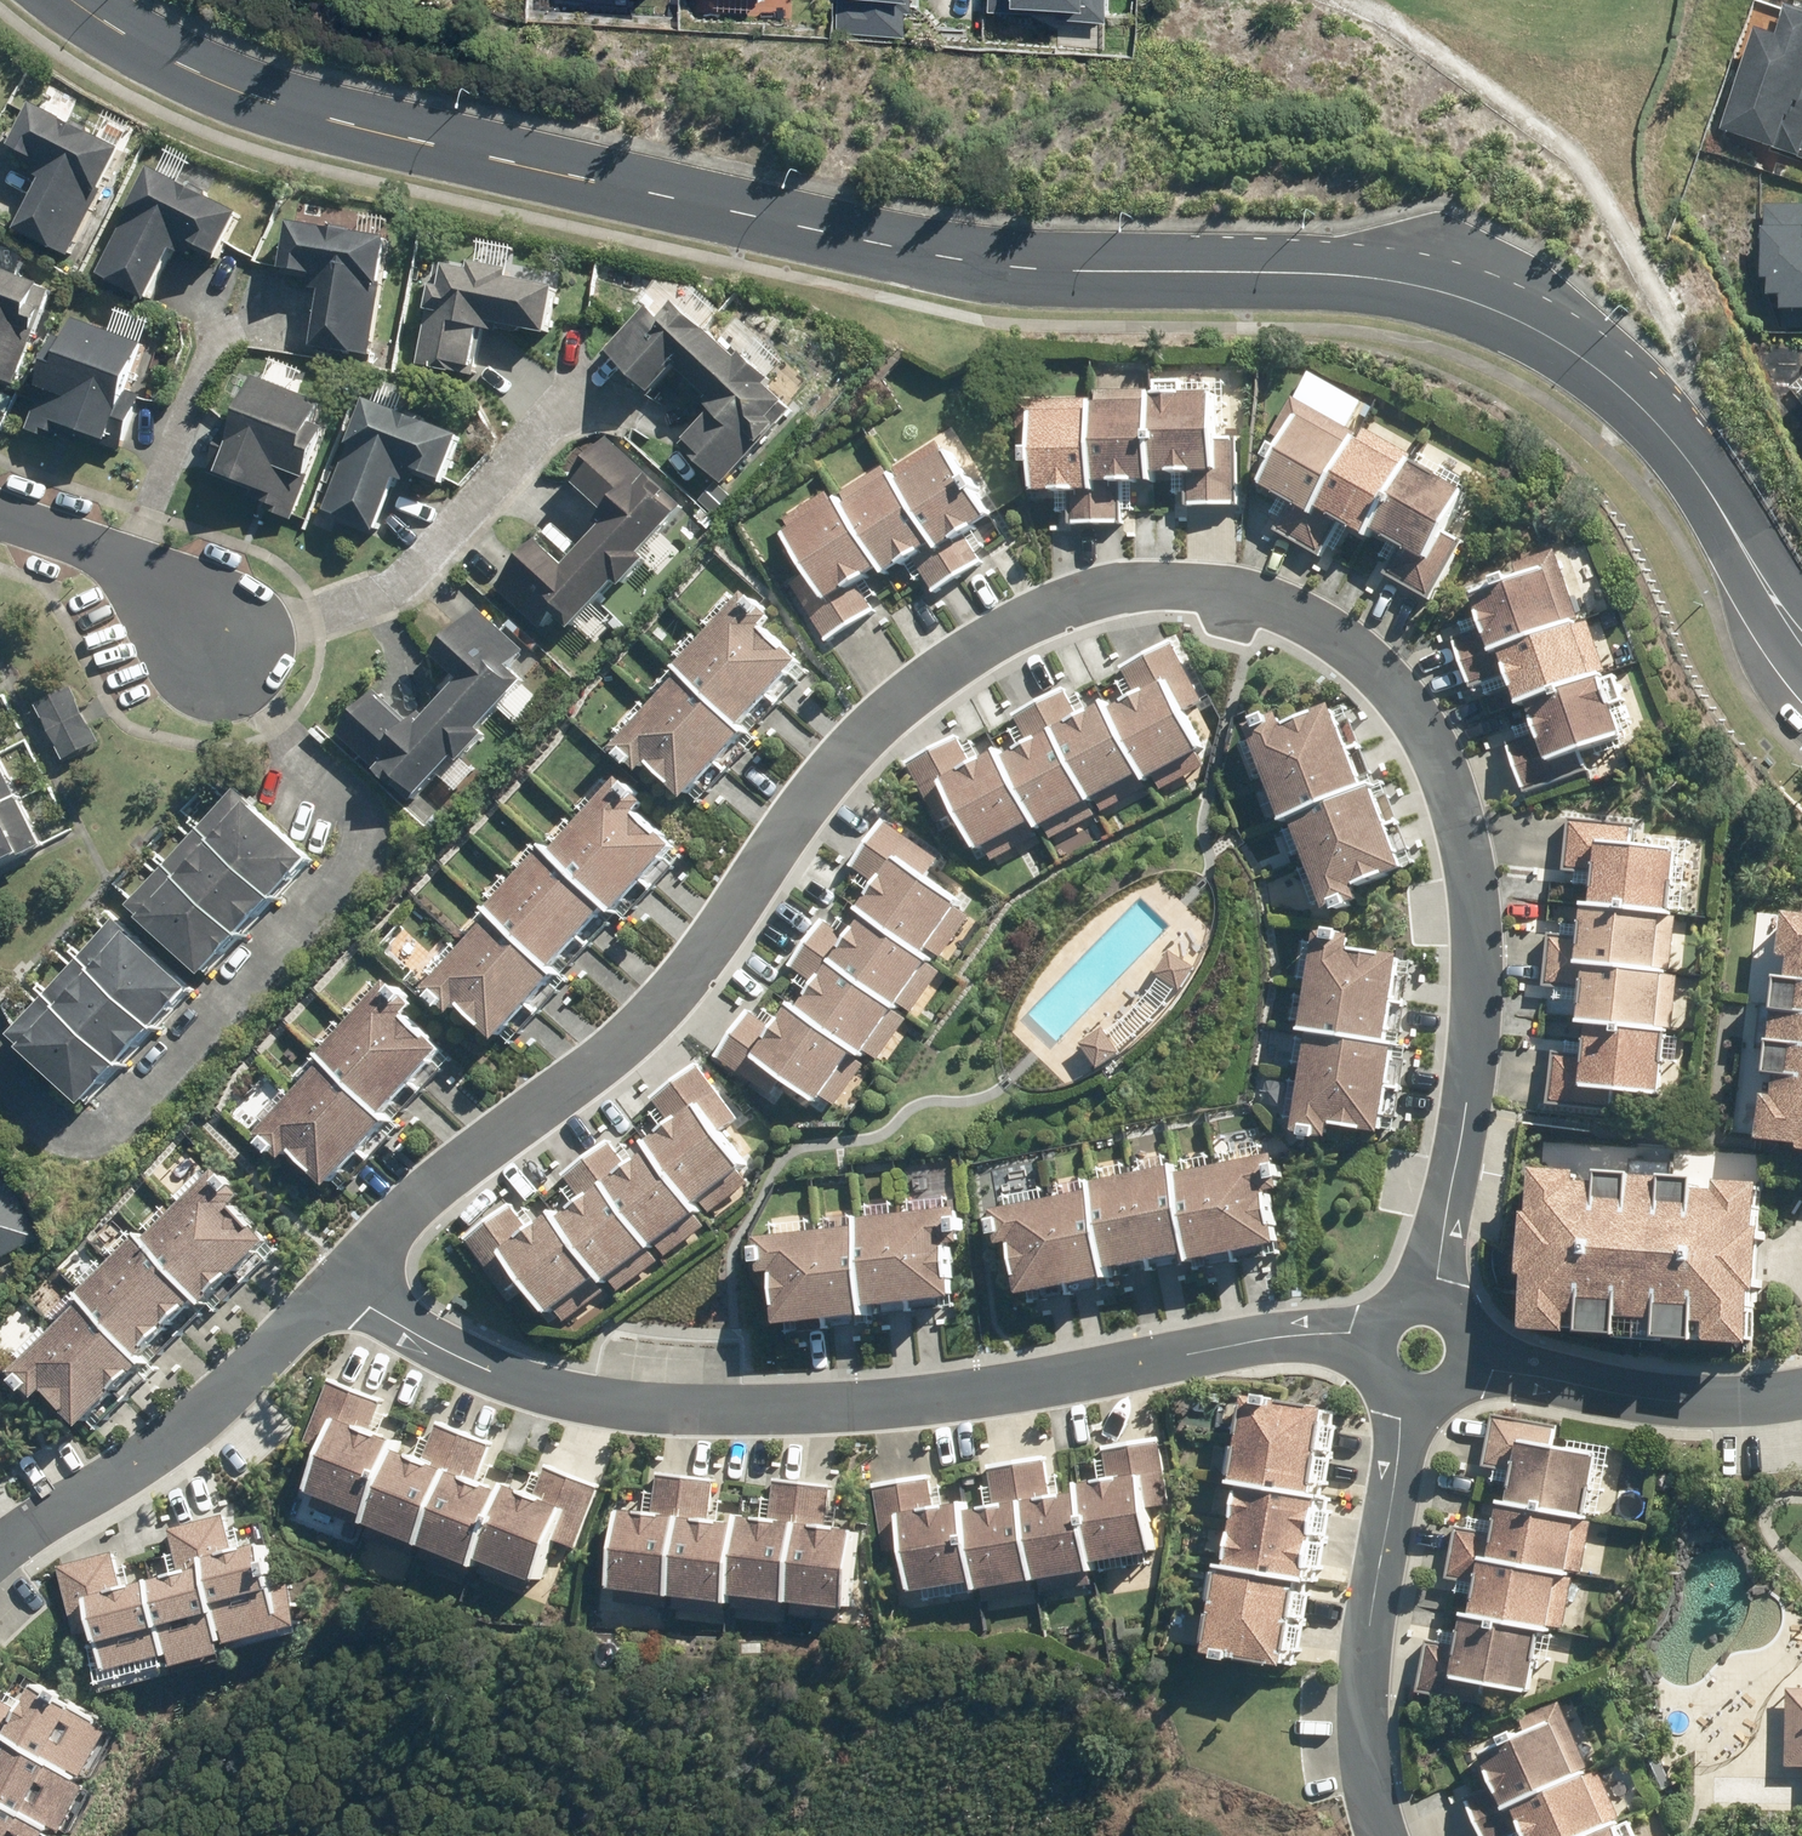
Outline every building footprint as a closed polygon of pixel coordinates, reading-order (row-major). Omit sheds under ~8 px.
[(838,34),(906,37),(907,5),(920,5),(920,0),(839,0),(838,34)] [(989,13),(1032,14),(1032,11),(1054,12),(1054,20),(1104,22),(1105,0),(990,0),(989,13)] [(1772,46),(1755,40),(1720,135),(1775,155),(1799,164),(1801,159),(1801,19),(1801,20),(1784,13),(1772,46)] [(44,175),(11,238),(65,266),(101,196),(97,194),(115,159),(65,133),(28,114),(6,156),(44,175)] [(94,284),(142,308),(173,246),(212,266),(233,223),(145,179),(124,220),(126,222),(94,284)] [(319,284),(307,354),(365,364),(378,286),(375,286),(381,248),(284,232),(276,277),(319,284)] [(1779,322),(1801,323),(1801,252),(1801,241),(1801,240),(1761,238),(1759,286),(1767,286),(1767,303),(1779,304),(1779,322)] [(514,281),(516,273),(477,265),(475,273),(450,268),(450,270),(441,269),(422,368),(478,379),(487,333),(502,336),(504,328),(553,338),(562,291),(514,281)] [(18,388),(37,337),(54,294),(44,291),(45,289),(0,271),(0,381),(18,388)] [(599,361),(645,402),(650,396),(667,411),(686,390),(700,403),(695,409),(707,419),(674,456),(715,493),(770,433),(764,428),(779,412),(761,395),(762,393),(732,366),(730,368),(669,313),(657,326),(643,313),(599,361)] [(50,437),(100,454),(105,442),(121,447),(138,399),(120,393),(134,353),(70,331),(63,351),(62,352),(51,348),(34,397),(39,399),(29,427),(25,437),(47,445),(50,437)] [(1183,391),(1183,379),(1155,379),(1155,392),(1154,392),(1154,388),(1095,389),(1096,397),(1017,399),(1018,444),(1020,444),(1020,450),(1023,450),(1022,457),(1025,457),(1025,462),(1032,462),(1032,490),(1072,489),(1074,522),(1120,521),(1118,480),(1155,480),(1155,472),(1186,472),(1186,505),(1235,505),(1236,440),(1217,440),(1216,390),(1183,391)] [(267,512),(295,523),(331,432),(320,427),(329,406),(260,382),(244,427),(231,422),(212,477),(252,490),(249,500),(269,506),(267,512)] [(344,454),(346,455),(321,522),(370,540),(393,479),(435,494),(453,445),(392,423),(403,394),(379,385),(368,413),(360,411),(344,454)] [(1361,434),(1293,394),(1271,434),(1284,442),(1260,481),(1291,500),(1275,529),(1322,554),(1341,519),(1370,536),(1374,528),(1402,544),(1384,574),(1430,600),(1464,541),(1446,531),(1470,489),(1414,458),(1415,456),(1365,427),(1361,434)] [(489,587),(493,590),(539,635),(549,626),(564,640),(573,630),(589,646),(616,618),(603,606),(642,567),(652,577),(682,545),(667,531),(682,515),(603,438),(560,482),(601,523),(578,547),(562,563),(536,539),(489,587)] [(903,460),(853,489),(850,483),(764,534),(767,539),(835,656),(865,638),(862,633),(899,611),(886,589),(915,573),(930,598),(922,602),(938,629),(963,614),(954,598),(996,574),(976,540),(999,527),(950,443),(907,468),(903,460)] [(1581,620),(1555,550),(1515,564),(1519,576),(1474,593),(1486,627),(1455,638),(1473,685),(1509,672),(1521,704),(1532,701),(1542,731),(1508,743),(1526,792),(1589,769),(1582,749),(1626,734),(1606,675),(1609,675),(1589,618),(1581,620)] [(607,748),(613,754),(682,821),(760,740),(753,732),(770,714),(780,724),(802,701),(789,688),(808,668),(775,636),(785,626),(754,596),(607,748)] [(375,698),(337,738),(375,773),(366,783),(378,794),(385,787),(412,813),(439,784),(454,798),(480,770),(469,759),(506,719),(515,729),(539,703),(524,688),(551,660),(510,622),(502,631),(477,608),(427,662),(443,678),(433,689),(443,699),(412,732),(375,698)] [(1026,840),(1031,850),(1134,792),(1140,803),(1213,762),(1207,753),(1216,748),(1205,728),(1199,732),(1192,719),(1214,707),(1173,634),(1114,668),(1124,685),(1078,711),(1069,693),(1015,723),(1021,733),(978,757),(963,730),(911,759),(950,829),(957,825),(980,866),(1026,840)] [(109,739),(80,682),(43,700),(72,757),(109,739)] [(1324,920),(1367,902),(1363,892),(1407,874),(1340,713),(1286,736),(1281,722),(1247,736),(1324,920)] [(48,852),(0,756),(0,877),(48,852)] [(616,786),(410,1005),(405,1011),(429,1033),(433,1029),(441,1036),(452,1025),(499,1069),(511,1057),(503,1050),(545,1006),(554,1014),(574,993),(560,979),(597,940),(601,945),(688,853),(616,786)] [(211,985),(319,867),(259,813),(261,810),(243,794),(135,912),(152,928),(150,930),(211,985)] [(926,953),(962,902),(925,877),(947,845),(897,811),(865,858),(886,872),(855,918),(836,906),(798,961),(819,975),(789,1019),(762,1001),(726,1054),(778,1090),(788,1076),(822,1100),(857,1049),(868,1057),(935,960),(926,953)] [(1685,916),(1692,854),(1681,852),(1681,847),(1635,843),(1637,826),(1570,818),(1564,870),(1597,874),(1594,903),(1584,902),(1582,937),(1550,934),(1544,986),(1584,990),(1581,1023),(1589,1023),(1586,1055),(1553,1051),(1549,1105),(1615,1110),(1616,1090),(1664,1095),(1670,1031),(1675,1032),(1680,972),(1676,971),(1671,971),(1675,914),(1685,916)] [(1789,910),(1783,955),(1794,956),(1791,978),(1781,976),(1768,1074),(1780,1075),(1777,1095),(1767,1094),(1761,1139),(1801,1144),(1801,912),(1789,910)] [(91,1117),(201,999),(138,941),(138,942),(122,928),(15,1042),(31,1057),(29,1059),(91,1117)] [(1327,930),(1326,940),(1311,939),(1292,1147),(1322,1150),(1323,1140),(1379,1146),(1396,966),(1397,956),(1352,952),(1354,932),(1327,930)] [(381,1119),(443,1055),(395,1008),(418,985),(404,972),(396,981),(384,969),(355,999),(365,1009),(357,1018),(347,1009),(325,1031),(337,1042),(328,1051),(322,1046),(309,1060),(321,1071),(310,1083),(299,1073),(276,1097),(288,1108),(264,1133),(288,1155),(292,1151),(332,1190),(391,1128),(381,1119)] [(696,1214),(747,1176),(718,1138),(745,1118),(709,1069),(658,1107),(675,1130),(648,1150),(653,1157),(641,1166),(624,1142),(570,1183),(582,1200),(542,1229),(526,1208),(477,1245),(520,1303),(528,1297),(551,1327),(602,1289),(607,1297),(704,1225),(696,1214)] [(619,1100),(603,1113),(623,1139),(640,1127),(619,1100)] [(268,1183),(260,1174),(272,1163),(260,1150),(248,1162),(244,1158),(235,1168),(224,1157),(196,1185),(205,1194),(195,1203),(188,1196),(156,1228),(149,1220),(131,1238),(140,1247),(126,1260),(121,1255),(73,1303),(82,1312),(72,1322),(64,1314),(24,1352),(60,1389),(70,1379),(108,1418),(297,1233),(299,1231),(260,1191),(268,1183)] [(1096,1181),(1098,1192),(1002,1210),(1020,1304),(1115,1286),(1113,1274),(1192,1259),(1194,1272),(1287,1255),(1269,1161),(1182,1177),(1180,1166),(1096,1181)] [(1526,1342),(1752,1354),(1755,1308),(1759,1308),(1763,1239),(1759,1239),(1761,1190),(1535,1178),(1533,1219),(1527,1219),(1523,1291),(1529,1292),(1526,1342)] [(45,1238),(13,1179),(0,1186),(0,1263),(45,1238)] [(774,1226),(782,1331),(866,1325),(866,1316),(952,1310),(949,1261),(962,1260),(958,1213),(774,1226)] [(370,1545),(390,1554),(378,1583),(415,1600),(428,1570),(477,1592),(485,1575),(537,1598),(570,1523),(593,1533),(606,1502),(551,1478),(538,1508),(489,1487),(502,1457),(448,1434),(431,1474),(398,1460),(404,1448),(382,1439),(392,1414),(340,1392),(314,1453),(328,1458),(303,1516),(370,1545)] [(1255,1405),(1240,1497),(1246,1498),(1235,1574),(1228,1573),(1215,1660),(1292,1672),(1304,1593),(1315,1595),(1328,1509),(1318,1508),(1332,1417),(1255,1405)] [(1593,1531),(1601,1466),(1559,1461),(1562,1430),(1503,1423),(1497,1473),(1517,1475),(1513,1514),(1500,1512),(1497,1536),(1462,1532),(1456,1585),(1472,1587),(1465,1649),(1432,1645),(1425,1704),(1489,1712),(1490,1702),(1532,1707),(1539,1647),(1547,1648),(1555,1587),(1572,1589),(1579,1529),(1593,1531)] [(938,1472),(883,1482),(895,1547),(907,1544),(916,1592),(978,1581),(980,1592),(1099,1570),(1097,1561),(1154,1551),(1146,1505),(1178,1499),(1166,1436),(1112,1446),(1115,1459),(1105,1461),(1108,1478),(1073,1485),(1070,1468),(1061,1470),(1058,1454),(1001,1464),(1008,1505),(970,1512),(968,1502),(956,1504),(951,1480),(940,1482),(938,1472)] [(733,1606),(734,1596),(848,1612),(859,1532),(832,1529),(838,1485),(785,1478),(779,1520),(719,1512),(724,1476),(666,1468),(663,1493),(653,1491),(650,1513),(621,1509),(610,1589),(733,1606)] [(96,1632),(114,1692),(239,1656),(236,1647),(315,1624),(302,1580),(288,1584),(275,1539),(251,1546),(241,1513),(179,1531),(191,1571),(133,1587),(122,1550),(65,1567),(85,1635),(96,1632)] [(74,1687),(50,1674),(37,1697),(16,1686),(11,1695),(0,1689),(0,1690),(0,1759),(9,1764),(0,1781),(0,1835),(79,1835),(111,1778),(101,1772),(126,1726),(131,1718),(89,1695),(95,1686),(79,1678),(74,1687)] [(1783,1692),(1779,1767),(1801,1768),(1801,1693),(1783,1692)] [(1566,1701),(1522,1719),(1530,1737),(1473,1760),(1486,1792),(1472,1798),(1487,1835),(1516,1835),(1525,1832),(1527,1835),(1634,1835),(1605,1767),(1595,1771),(1566,1701)]
